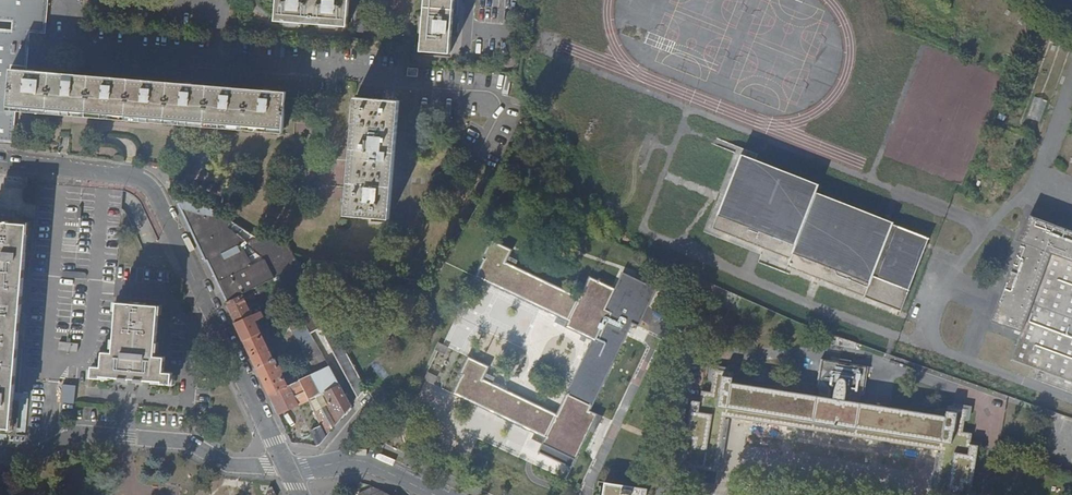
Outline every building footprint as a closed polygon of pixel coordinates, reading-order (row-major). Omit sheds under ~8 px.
[(23,14),(21,28),(43,30),(46,0),(0,0),(0,11),(23,14)] [(276,19),(348,25),(350,0),(278,0),(276,19)] [(421,50),(450,53),(452,33),(453,20),(455,0),(426,0),(421,50)] [(284,128),(287,90),(21,69),(23,44),(28,45),(28,39),(0,37),(0,105),(284,128)] [(419,77),(420,68),(408,67),(407,76),(419,77)] [(1033,96),(1028,117),(1041,120),(1047,99),(1033,96)] [(400,100),(357,97),(349,214),(391,218),(400,100)] [(7,120),(5,139),(12,140),(14,120),(7,120)] [(756,230),(745,258),(755,262),(758,255),(898,310),(927,238),(891,223),(892,221),(816,189),(819,182),(755,156),(758,150),(738,142),(720,187),(724,190),(715,214),(756,230)] [(449,191),(450,175),(435,174),(434,189),(449,191)] [(186,207),(185,213),(201,220),(203,214),(186,207)] [(185,213),(184,212),(189,222),(211,270),(226,303),(244,294),(251,291),(258,288),(271,282),(271,281),(280,276),(291,297),(311,286),(293,253),(274,249),(268,251),(259,253),(217,227),(207,232),(201,220),(185,213)] [(1027,216),(988,321),(1018,332),(1008,359),(1071,382),(1071,232),(1027,216)] [(12,429),(29,225),(8,223),(8,217),(0,217),(0,428),(12,429)] [(257,238),(230,220),(228,225),(250,240),(257,238)] [(250,240),(228,225),(219,226),(217,227),(259,253),(268,251),(274,249),(293,253),(294,253),(288,243),(257,238),(250,240)] [(610,318),(621,294),(622,292),(590,276),(579,298),(516,267),(506,262),(509,256),(511,249),(491,240),(482,258),(484,258),(476,276),(558,315),(569,321),(566,327),(582,334),(588,337),(599,342),(610,318)] [(506,262),(516,267),(518,261),(509,256),(506,262)] [(330,322),(311,286),(291,297),(294,303),(301,313),(300,314),(311,333),(330,322)] [(258,288),(251,291),(253,297),(261,293),(258,288)] [(244,294),(226,303),(232,314),(236,323),(253,315),(244,294)] [(631,298),(621,294),(610,318),(620,322),(631,298)] [(160,306),(119,302),(115,353),(105,352),(103,367),(94,366),(93,378),(130,380),(173,384),(174,372),(165,371),(166,357),(156,356),(160,306)] [(253,315),(236,323),(240,332),(244,340),(261,332),(256,320),(264,316),(261,311),(253,315)] [(300,314),(284,321),(287,327),(291,325),(317,373),(330,367),(311,333),(300,314)] [(569,321),(558,315),(555,322),(566,327),(569,321)] [(367,388),(332,324),(321,329),(359,398),(367,388)] [(261,332),(244,340),(250,354),(258,369),(270,394),(288,386),(282,373),(290,369),(286,362),(279,365),(275,359),(275,360),(271,353),(274,352),(271,347),(269,348),(261,332)] [(856,343),(836,336),(835,345),(855,348),(856,343)] [(575,459),(587,434),(598,411),(599,409),(567,394),(557,415),(493,384),(483,379),(487,372),(489,366),(469,357),(460,375),(461,376),(453,393),(535,433),(546,438),(543,444),(559,452),(564,454),(575,459)] [(868,367),(852,365),(842,363),(839,363),(821,360),(817,388),(830,391),(828,399),(733,384),(734,372),(729,372),(724,371),(723,378),(714,376),(713,381),(711,393),(702,392),(701,399),(701,403),(691,402),(681,464),(690,466),(690,469),(717,473),(717,471),(726,418),(731,419),(787,428),(794,429),(872,441),(879,442),(937,451),(940,452),(934,494),(971,494),(978,447),(970,446),(971,441),(972,434),(963,433),(965,422),(965,416),(956,415),(957,409),(954,408),(947,407),(946,418),(850,402),(851,394),(864,396),(868,367)] [(724,371),(729,372),(729,368),(710,366),(708,380),(713,381),(714,376),(723,378),(724,371)] [(330,367),(317,373),(301,380),(311,400),(326,392),(341,384),(331,367),(330,367)] [(483,379),(493,384),(496,377),(487,372),(483,379)] [(290,385),(299,405),(311,400),(301,380),(298,381),(296,382),(290,385)] [(61,383),(60,402),(74,403),(75,384),(61,383)] [(288,386),(270,394),(275,406),(279,414),(299,405),(290,385),(288,386)] [(326,392),(311,400),(321,421),(310,427),(317,444),(321,443),(340,420),(326,392)] [(954,404),(954,408),(957,409),(956,415),(965,416),(965,422),(970,423),(972,407),(954,404)] [(598,411),(587,434),(597,438),(608,416),(598,411)] [(209,437),(219,438),(221,418),(211,417),(209,437)] [(723,472),(731,419),(726,418),(717,471),(723,472)] [(532,439),(543,444),(546,438),(535,433),(532,439)] [(937,451),(930,494),(934,494),(940,452),(937,451)] [(605,483),(603,494),(646,494),(647,488),(605,483)] [(374,486),(359,494),(360,494),(392,494),(388,493),(374,486)]
